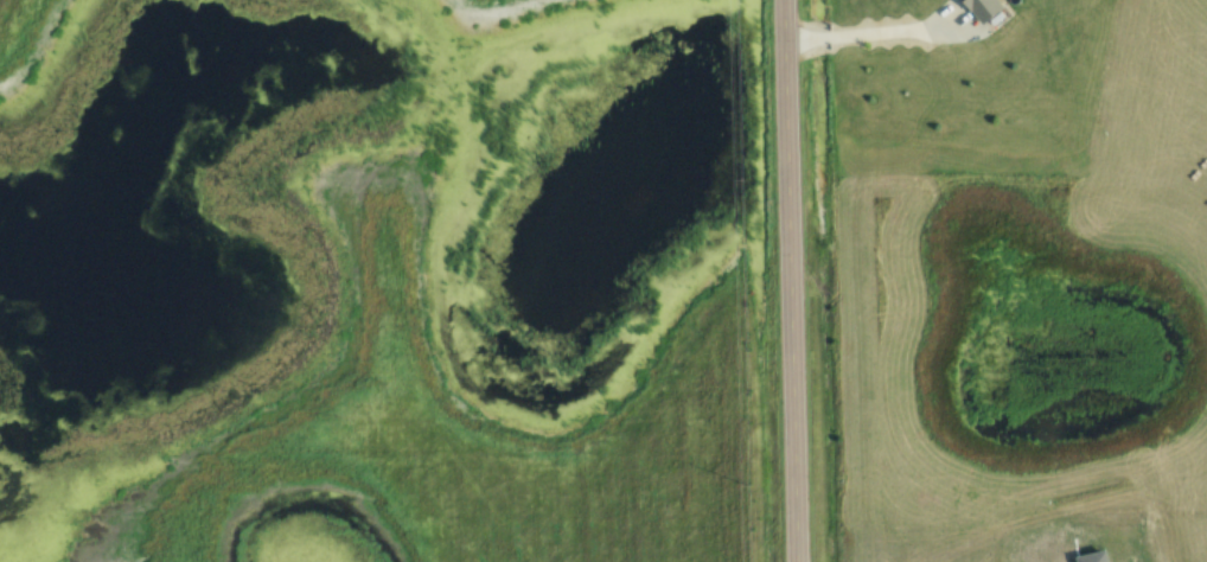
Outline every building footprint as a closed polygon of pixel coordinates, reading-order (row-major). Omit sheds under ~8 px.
[(978,28),(999,7),(992,0),(952,0),(951,1),(978,28)]
